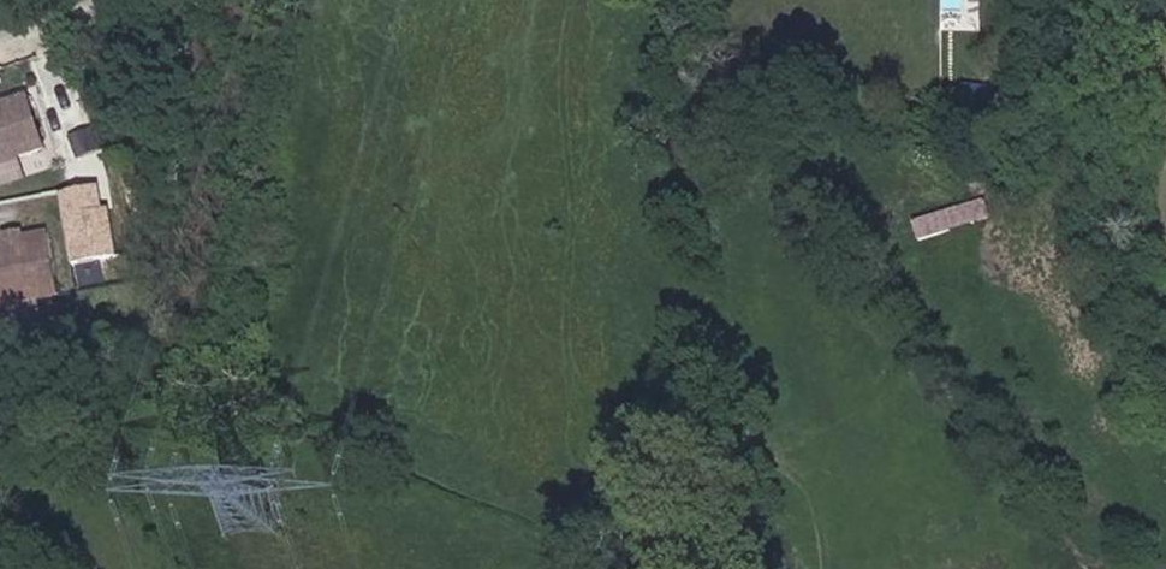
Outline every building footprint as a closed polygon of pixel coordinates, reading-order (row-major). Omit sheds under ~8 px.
[(52,125),(3,136),(4,141),(0,142),(0,192),(64,178),(52,125)] [(64,193),(73,240),(98,235),(89,188),(64,193)] [(921,239),(979,221),(973,201),(915,220),(921,239)] [(21,242),(23,253),(40,251),(38,240),(21,242)] [(0,252),(0,283),(5,315),(73,303),(63,241),(46,244),(48,249),(40,251),(23,253),(16,254),(16,249),(0,252)]
